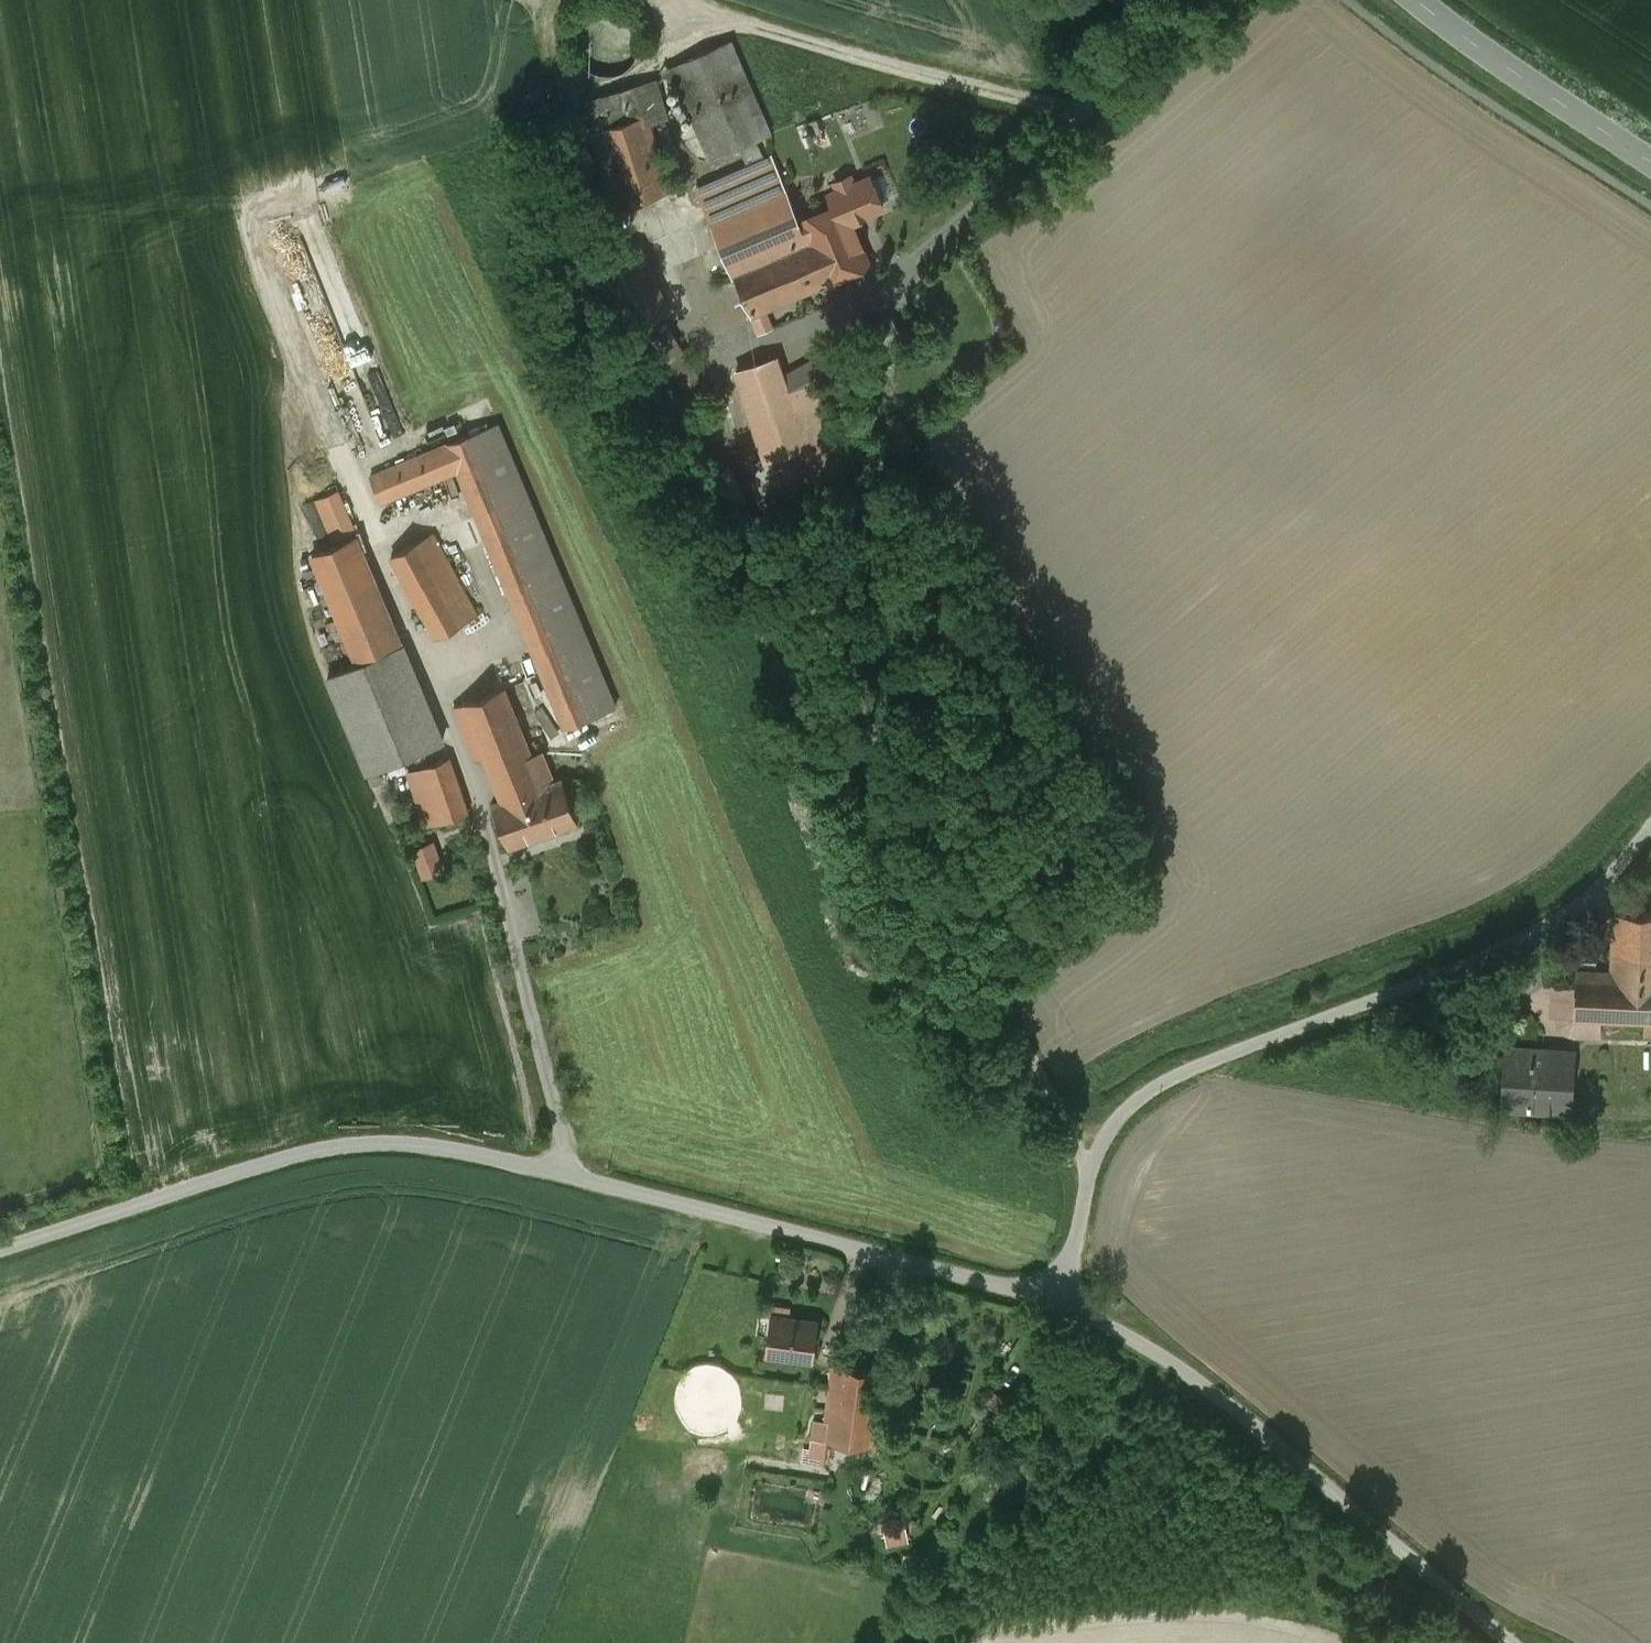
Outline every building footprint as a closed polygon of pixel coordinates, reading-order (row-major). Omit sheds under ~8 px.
[(592,70),(601,74),(611,75),(621,72),(630,67),(636,59),(640,50),(640,40),(638,30),(632,22),(625,15),(615,11),(605,11),(596,13),(587,19),(581,27),(577,36),(576,46),(579,56),(584,64),(592,70)] [(742,145),(756,139),(772,132),(731,40),(669,65),(711,158),(742,145)] [(668,117),(656,79),(585,102),(617,206),(667,189),(646,124),(668,117)] [(747,165),(766,157),(756,139),(742,145),(747,165)] [(792,225),(799,221),(771,154),(766,157),(747,165),(699,186),(736,272),(801,245),(792,225)] [(844,202),(852,221),(883,206),(870,176),(836,191),(840,203),(844,202)] [(844,202),(840,203),(799,221),(792,225),(801,245),(818,284),(869,261),(852,221),(844,202)] [(670,310),(641,244),(595,266),(626,331),(681,414),(712,394),(662,315),(670,310)] [(801,245),(736,272),(753,312),(818,284),(801,245)] [(769,327),(762,311),(754,315),(761,331),(769,327)] [(902,340),(889,317),(783,377),(777,358),(737,372),(764,457),(806,446),(817,480),(850,469),(822,386),(902,340)] [(498,421),(372,474),(380,501),(458,470),(565,728),(616,706),(498,421)] [(730,463),(707,473),(738,545),(762,535),(730,463)] [(357,531),(338,491),(316,499),(335,539),(357,531)] [(477,614),(433,534),(392,556),(437,635),(477,614)] [(358,661),(402,645),(356,536),(313,555),(340,617),(332,620),(339,638),(347,635),(358,661)] [(402,645),(358,661),(329,674),(371,773),(442,741),(402,645)] [(486,755),(502,800),(555,782),(543,750),(532,754),(503,688),(454,707),(476,760),(486,755)] [(470,812),(450,757),(409,772),(427,827),(470,812)] [(564,778),(555,782),(502,800),(495,801),(509,846),(579,823),(564,778)] [(424,877),(450,869),(441,838),(414,846),(424,877)] [(1614,913),(1612,971),(1577,969),(1577,987),(1575,1015),(1575,1017),(1583,1017),(1601,1018),(1645,1019),(1645,1034),(1650,1035),(1650,914),(1614,913)] [(1577,987),(1555,986),(1554,1014),(1559,1014),(1575,1015),(1577,987)] [(1572,1034),(1583,1035),(1583,1017),(1575,1017),(1575,1015),(1559,1014),(1561,1026),(1566,1031),(1572,1034)] [(1583,1017),(1583,1035),(1601,1036),(1601,1018),(1583,1017)] [(1574,1052),(1508,1048),(1505,1108),(1570,1112),(1574,1052)] [(812,1357),(817,1320),(774,1313),(768,1352),(812,1357)] [(836,1366),(830,1420),(827,1439),(867,1443),(875,1370),(836,1366)] [(1012,1413),(1018,1399),(991,1388),(985,1402),(1012,1413)] [(812,1437),(827,1439),(830,1420),(814,1418),(812,1437)] [(904,1520),(882,1528),(888,1547),(911,1540),(904,1520)]
